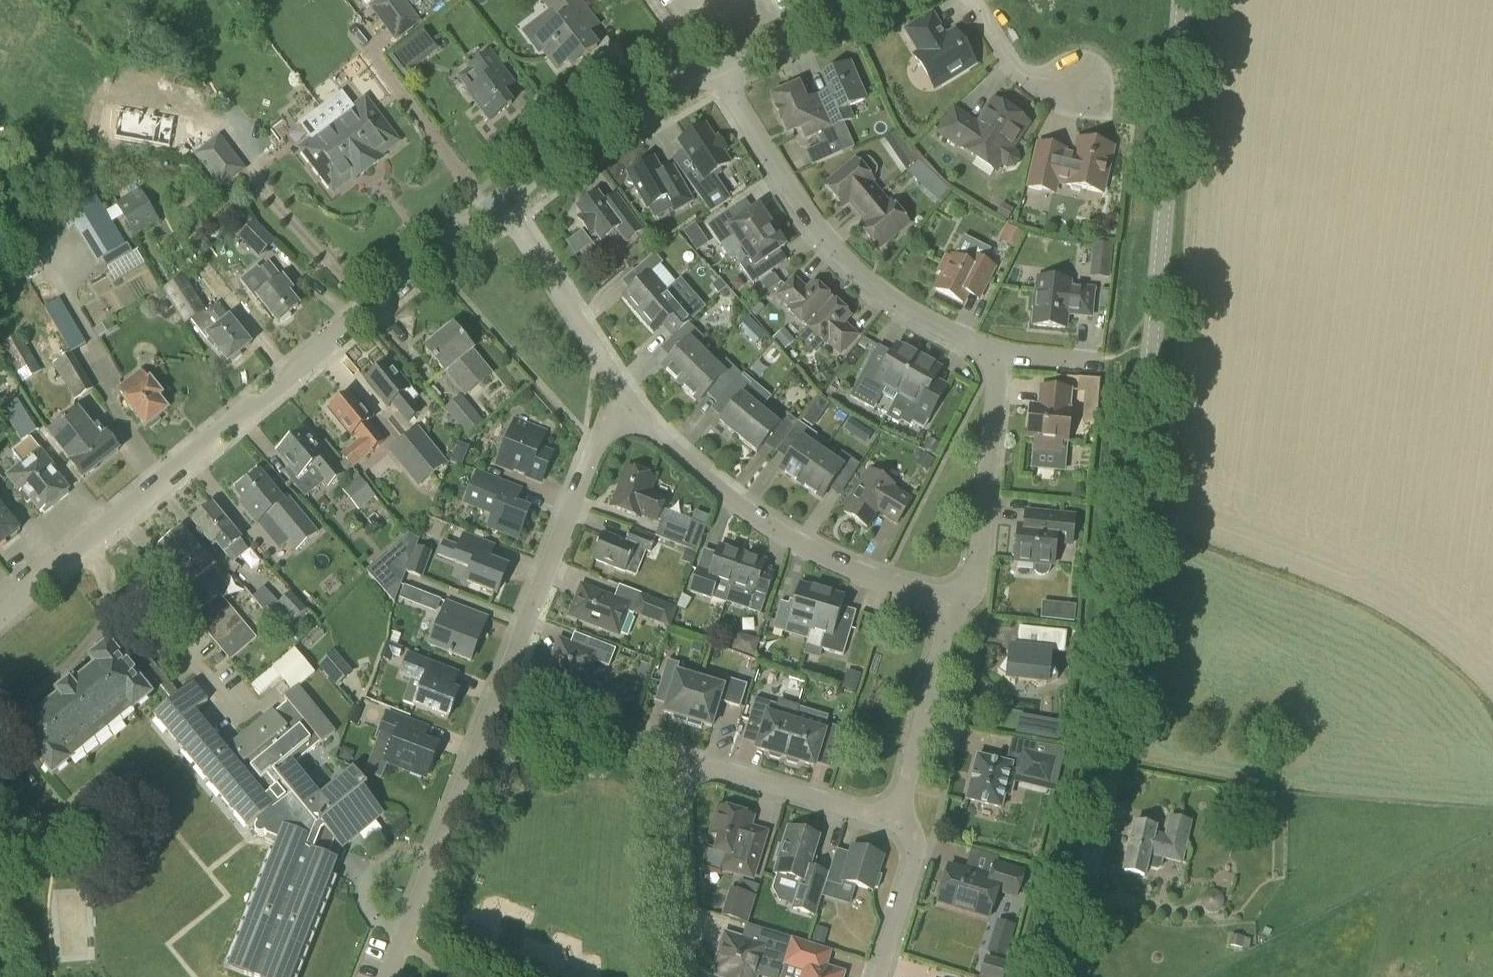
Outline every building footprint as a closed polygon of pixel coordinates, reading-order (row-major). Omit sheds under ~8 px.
[(421,22),(404,0),(378,0),(369,8),(395,42),(421,22)] [(597,46),(578,21),(589,13),(579,0),(544,0),(559,20),(534,39),(543,50),(557,69),(568,61),(572,66),(597,46)] [(944,38),(937,27),(940,26),(932,13),(906,29),(920,53),(915,56),(934,87),(975,63),(955,31),(944,38)] [(425,30),(388,59),(404,80),(441,52),(425,30)] [(467,70),(457,77),(490,120),(512,103),(503,92),(514,84),(489,51),(466,69),(467,70)] [(821,103),(831,125),(832,127),(852,119),(847,108),(865,100),(849,63),(822,75),(832,96),(821,101),(821,102),(821,103)] [(831,125),(821,103),(808,108),(798,85),(776,95),(775,100),(778,108),(776,109),(782,121),(784,120),(787,129),(792,130),(802,126),(807,136),(831,125)] [(351,109),(340,94),(321,109),(367,169),(382,158),(379,155),(398,140),(365,98),(351,109)] [(1032,108),(1042,119),(1054,108),(1044,97),(1032,108)] [(1011,149),(1029,123),(994,100),(977,124),(954,109),(938,132),(996,171),(1001,164),(1007,168),(1014,166),(1018,160),(1017,153),(1011,149)] [(321,109),(302,124),(313,139),(300,149),(332,191),(351,177),(353,180),(367,169),(321,109)] [(124,112),(119,138),(174,149),(179,122),(160,119),(160,116),(145,113),(144,115),(124,112)] [(714,139),(705,124),(684,138),(686,142),(686,149),(695,163),(681,172),(702,202),(702,201),(710,213),(717,208),(709,197),(723,188),(715,176),(721,172),(719,169),(729,162),(723,153),(727,150),(718,136),(714,139)] [(905,170),(917,162),(897,133),(885,141),(905,170)] [(220,189),(246,169),(219,136),(194,156),(220,189)] [(1102,193),(1113,147),(1078,139),(1074,154),(1064,152),(1064,150),(1039,143),(1028,187),(1054,193),(1056,182),(1102,193)] [(667,183),(653,158),(639,166),(632,164),(627,182),(634,184),(647,208),(670,195),(679,211),(695,202),(680,176),(667,183)] [(858,211),(879,193),(870,183),(873,180),(872,179),(877,174),(878,170),(876,166),(871,160),(867,158),(863,158),(857,162),(856,159),(825,185),(842,206),(849,200),(858,211)] [(918,162),(907,173),(918,184),(930,172),(918,161),(918,162)] [(111,193),(119,188),(114,181),(109,179),(104,182),(111,193)] [(134,236),(158,223),(141,192),(117,204),(134,236)] [(642,230),(615,194),(604,203),(597,193),(576,208),(581,215),(577,218),(591,237),(595,234),(600,241),(616,229),(626,242),(642,230)] [(879,193),(858,211),(867,222),(860,228),(878,248),(908,223),(891,202),(888,204),(879,193)] [(95,195),(59,217),(68,232),(74,229),(96,266),(125,246),(95,195)] [(1008,221),(1014,210),(1002,204),(996,214),(1008,221)] [(741,247),(771,227),(771,225),(771,222),(767,215),(764,215),(758,207),(740,219),(733,210),(707,227),(719,245),(734,236),(741,247)] [(259,259),(274,245),(275,244),(255,223),(238,238),(259,259)] [(695,253),(709,245),(695,224),(682,233),(695,253)] [(1017,250),(1024,234),(1007,226),(999,241),(1017,250)] [(771,227),(741,247),(749,259),(740,265),(753,284),(787,261),(779,250),(785,246),(780,240),(781,236),(777,231),(774,231),(771,227)] [(1109,271),(1112,245),(1093,243),(1090,270),(1109,271)] [(146,267),(137,252),(107,271),(116,284),(146,267)] [(638,315),(666,290),(652,273),(663,264),(655,254),(635,270),(642,279),(622,296),(638,315)] [(978,300),(982,290),(994,267),(973,256),(969,264),(952,255),(951,258),(947,256),(939,272),(943,274),(935,289),(963,303),(967,295),(978,300)] [(282,279),(269,262),(260,271),(257,267),(239,281),(255,300),(258,298),(278,323),(280,322),(282,325),(292,317),(289,314),(298,307),(288,294),(292,291),(282,279)] [(774,274),(761,283),(767,292),(780,284),(774,274)] [(207,310),(184,276),(163,290),(186,324),(201,314),(204,312),(207,310)] [(807,327),(832,299),(813,282),(807,289),(794,277),(775,298),(788,310),(807,327)] [(1091,316),(1094,289),(1070,287),(1070,281),(1038,278),(1033,325),(1065,328),(1067,312),(1074,312),(1073,314),(1091,316)] [(720,279),(711,286),(718,295),(727,287),(720,279)] [(688,323),(692,320),(682,309),(666,290),(638,315),(653,333),(660,327),(671,340),(688,323)] [(832,299),(807,327),(839,356),(858,336),(844,323),(850,316),(832,299)] [(84,375),(85,375),(100,366),(60,300),(45,309),(71,353),(84,375)] [(750,311),(756,317),(765,308),(759,302),(750,311)] [(231,320),(217,304),(205,313),(204,312),(201,314),(191,322),(206,340),(208,338),(228,364),(231,361),(233,363),(242,356),(240,354),(251,345),(231,320)] [(99,338),(115,329),(110,321),(94,331),(99,338)] [(680,384),(706,358),(696,347),(704,339),(688,323),(671,340),(669,341),(679,350),(662,367),(680,384)] [(465,398),(493,375),(473,351),(453,327),(426,350),(445,373),(465,398)] [(23,382),(42,371),(20,335),(1,346),(23,382)] [(881,373),(867,365),(850,397),(873,410),(882,395),(894,402),(898,394),(918,359),(919,357),(897,345),(881,373)] [(94,389),(85,375),(84,375),(71,353),(52,364),(74,401),(94,389)] [(904,418),(923,429),(948,386),(935,379),(940,369),(919,357),(918,359),(898,394),(894,402),(890,408),(905,416),(904,418)] [(706,358),(680,384),(698,402),(715,385),(724,395),(742,376),(742,375),(725,360),(717,368),(706,358)] [(397,376),(387,364),(366,381),(387,407),(390,405),(407,425),(422,412),(414,402),(418,398),(411,389),(399,375),(397,376)] [(149,381),(141,370),(117,389),(126,401),(124,402),(146,428),(148,427),(151,430),(161,422),(158,419),(168,411),(158,399),(162,396),(150,381),(149,381)] [(742,375),(742,376),(724,395),(734,404),(719,422),(738,438),(760,410),(771,397),(743,374),(742,375)] [(1097,425),(1100,379),(1078,378),(1077,392),(1085,393),(1083,424),(1097,425)] [(40,429),(9,380),(0,386),(0,393),(9,407),(2,412),(21,441),(40,429)] [(1069,410),(1071,390),(1041,387),(1039,407),(1031,406),(1028,438),(1067,442),(1070,410),(1069,410)] [(360,405),(350,393),(329,410),(351,438),(354,435),(358,441),(341,455),(352,470),(385,442),(370,423),(374,419),(362,404),(360,405)] [(467,436),(483,423),(461,396),(444,409),(467,436)] [(94,428),(79,409),(47,434),(63,453),(84,479),(119,451),(107,436),(106,436),(98,425),(94,428)] [(760,410),(738,438),(756,453),(771,434),(781,442),(797,422),(787,414),(779,425),(760,410)] [(859,425),(851,419),(844,430),(852,436),(859,425)] [(541,482),(553,452),(539,447),(545,431),(516,420),(498,465),(513,471),(514,469),(527,474),(526,476),(541,482)] [(801,484),(822,453),(810,445),(817,436),(798,423),(783,443),(794,450),(780,470),(801,484)] [(418,489),(448,464),(418,427),(388,452),(418,489)] [(289,438),(292,441),(277,453),(297,478),(292,482),(305,497),(323,483),(328,489),(345,475),(327,453),(325,456),(304,431),(302,433),(299,430),(289,438)] [(38,450),(30,440),(13,454),(20,463),(4,477),(19,494),(27,503),(30,501),(40,513),(42,512),(45,515),(54,508),(53,507),(60,502),(60,503),(69,495),(67,492),(68,491),(50,469),(55,465),(40,448),(38,450)] [(925,450),(920,461),(931,467),(937,457),(925,450)] [(822,453),(801,484),(821,498),(835,479),(846,487),(860,465),(841,452),(834,462),(822,453)] [(656,520),(665,498),(649,492),(654,478),(627,468),(612,507),(639,518),(640,514),(656,520)] [(896,524),(911,500),(892,488),(894,485),(870,470),(843,513),(867,528),(878,510),(884,514),(884,516),(896,524)] [(517,539),(529,510),(501,498),(507,483),(477,471),(463,506),(493,518),(489,528),(517,539)] [(282,501),(259,472),(235,492),(246,505),(242,507),(257,525),(267,516),(296,552),(319,533),(288,496),(282,501)] [(360,478),(342,492),(359,514),(376,499),(360,478)] [(193,517),(195,520),(192,522),(213,548),(215,546),(223,556),(226,554),(233,564),(249,551),(241,541),(212,506),(203,513),(201,511),(193,517)] [(20,532),(0,507),(0,548),(20,532)] [(1072,544),(1075,517),(1026,512),(1024,527),(1018,526),(1017,545),(1013,547),(1012,556),(1015,559),(1015,561),(1034,563),(1034,567),(1035,571),(1037,575),(1041,576),(1045,575),(1049,573),(1050,569),(1051,565),(1053,565),(1056,543),(1072,544)] [(696,553),(706,527),(691,521),(687,532),(661,522),(655,537),(696,553)] [(459,546),(453,544),(458,530),(448,527),(437,559),(470,571),(466,582),(497,594),(507,568),(485,559),(491,544),(463,533),(459,546)] [(230,661),(257,639),(204,576),(217,565),(185,528),(158,551),(205,607),(193,617),(230,661)] [(650,552),(654,541),(629,531),(625,542),(602,533),(591,559),(624,572),(634,546),(650,552)] [(418,550),(419,543),(410,537),(366,576),(395,607),(407,577),(418,550)] [(714,561),(703,557),(691,591),(703,595),(712,599),(718,584),(730,588),(742,554),(742,553),(719,545),(714,561)] [(432,555),(418,550),(407,577),(423,582),(432,555)] [(765,560),(742,553),(742,554),(730,588),(753,596),(748,610),(760,614),(773,575),(762,571),(765,560)] [(279,590),(259,570),(252,576),(240,563),(234,569),(266,602),(279,590)] [(810,629),(821,591),(799,584),(793,605),(780,602),(772,628),(785,632),(788,623),(810,629)] [(618,634),(629,605),(581,586),(569,616),(618,634)] [(441,604),(405,589),(400,603),(437,617),(441,604)] [(821,591),(810,629),(823,633),(819,649),(843,656),(851,629),(836,624),(844,598),(821,591)] [(278,605),(294,622),(307,610),(291,593),(278,605)] [(668,624),(674,610),(640,597),(634,611),(668,624)] [(470,662),(487,619),(447,603),(430,646),(470,662)] [(1076,606),(1059,604),(1057,621),(1074,623),(1076,606)] [(318,626),(303,641),(309,647),(324,632),(318,626)] [(1063,649),(1065,634),(1041,631),(1039,651),(1010,648),(1009,657),(997,673),(1015,686),(1018,681),(1036,683),(1038,688),(1058,679),(1050,661),(1052,648),(1063,649)] [(754,659),(759,643),(736,636),(731,653),(754,659)] [(608,667),(615,650),(589,639),(584,651),(559,641),(546,675),(580,689),(591,660),(608,667)] [(399,660),(403,649),(386,642),(380,659),(391,663),(393,657),(399,660)] [(152,672),(137,670),(133,673),(109,644),(90,659),(97,667),(72,688),(70,685),(57,695),(59,698),(35,718),(28,710),(10,726),(52,777),(71,762),(70,762),(132,710),(133,711),(151,696),(140,682),(152,672)] [(152,672),(175,699),(154,716),(249,831),(256,824),(257,826),(256,827),(255,828),(255,829),(255,830),(255,831),(255,833),(256,834),(257,835),(258,836),(259,836),(261,837),(262,837),(263,836),(265,835),(267,838),(278,842),(228,971),(245,976),(292,976),(337,861),(329,857),(330,855),(341,848),(342,849),(376,821),(372,816),(380,809),(364,789),(367,786),(354,770),(320,797),(294,765),(320,744),(322,745),(335,734),(298,689),(315,674),(295,649),(251,687),(259,696),(280,678),(292,692),(284,699),(291,707),(279,717),(273,710),(229,747),(237,757),(233,760),(195,713),(208,703),(193,685),(179,696),(150,660),(139,658),(137,670),(152,672)] [(337,688),(353,674),(334,652),(318,666),(337,688)] [(447,720),(459,692),(444,686),(450,670),(407,653),(398,677),(410,681),(402,703),(447,720)] [(218,665),(224,660),(220,655),(214,660),(218,665)] [(687,720),(700,681),(676,673),(679,664),(667,661),(660,684),(672,687),(664,713),(673,716),(672,720),(685,724),(686,720),(687,720)] [(847,671),(841,688),(856,693),(861,675),(847,671)] [(700,681),(687,720),(689,720),(688,725),(701,728),(702,725),(711,727),(719,702),(740,708),(747,685),(726,679),(723,688),(700,681)] [(783,758),(794,723),(776,718),(780,707),(755,699),(748,724),(763,729),(756,750),(768,753),(769,758),(779,761),(783,758)] [(356,725),(361,710),(352,707),(347,722),(356,725)] [(425,778),(437,746),(414,737),(419,723),(387,711),(376,739),(393,745),(386,763),(425,778)] [(1057,740),(1060,724),(1032,719),(1029,735),(1041,737),(1057,740)] [(794,723),(783,758),(785,758),(786,763),(797,766),(801,763),(814,767),(817,757),(832,761),(842,730),(826,725),(823,732),(794,723)] [(1048,786),(1050,776),(1054,760),(1024,753),(1018,778),(1048,786)] [(1010,796),(1015,775),(1010,774),(1012,765),(977,756),(966,801),(1001,809),(1005,795),(1010,796)] [(719,838),(715,852),(706,849),(700,870),(720,876),(722,869),(752,878),(765,834),(748,829),(752,817),(720,807),(711,835),(719,838)] [(1181,862),(1189,822),(1170,818),(1166,838),(1154,836),(1156,827),(1136,823),(1125,871),(1145,876),(1147,868),(1157,870),(1161,869),(1163,858),(1181,862)] [(805,830),(798,828),(794,830),(788,828),(774,874),(801,882),(793,909),(814,916),(827,874),(809,869),(819,838),(807,834),(805,830)] [(883,857),(852,848),(850,854),(836,850),(826,883),(841,888),(843,883),(872,892),(873,888),(878,890),(882,876),(877,875),(883,857)] [(1016,898),(1024,873),(995,865),(990,880),(949,867),(943,884),(939,886),(937,893),(939,897),(937,903),(989,919),(997,892),(1016,898)] [(721,917),(748,924),(759,886),(740,881),(737,891),(729,889),(721,917)] [(1217,891),(1216,891),(1215,891),(1214,890),(1213,890),(1212,890),(1211,890),(1210,890),(1209,890),(1209,891),(1208,891),(1207,891),(1206,892),(1205,892),(1205,893),(1204,893),(1204,894),(1203,894),(1203,895),(1202,895),(1202,896),(1201,897),(1201,898),(1201,899),(1200,900),(1200,901),(1200,902),(1200,903),(1200,904),(1201,904),(1201,905),(1201,906),(1201,907),(1202,907),(1202,908),(1203,909),(1203,910),(1204,910),(1204,911),(1205,911),(1205,912),(1206,912),(1207,912),(1207,913),(1208,913),(1209,913),(1210,913),(1211,914),(1212,914),(1213,914),(1214,913),(1215,913),(1216,913),(1217,913),(1217,912),(1218,912),(1219,912),(1219,911),(1220,911),(1220,910),(1221,910),(1221,909),(1222,908),(1222,907),(1223,907),(1223,906),(1223,905),(1223,904),(1224,904),(1224,903),(1224,902),(1224,901),(1224,900),(1223,899),(1223,898),(1223,897),(1222,896),(1222,895),(1221,895),(1221,894),(1220,894),(1220,893),(1219,893),(1219,892),(1218,892),(1217,891)] [(1015,926),(996,920),(986,952),(1005,958),(1015,926)] [(712,975),(719,976),(756,976),(759,976),(778,976),(790,938),(746,924),(742,940),(724,935),(720,948),(712,975)] [(812,942),(824,945),(828,931),(816,927),(812,942)] [(1249,950),(1251,939),(1230,935),(1228,946),(1249,950)] [(804,974),(803,976),(841,976),(842,975),(826,970),(831,953),(791,940),(783,967),(804,974)] [(1007,965),(989,959),(984,976),(1003,976),(1007,965)]
